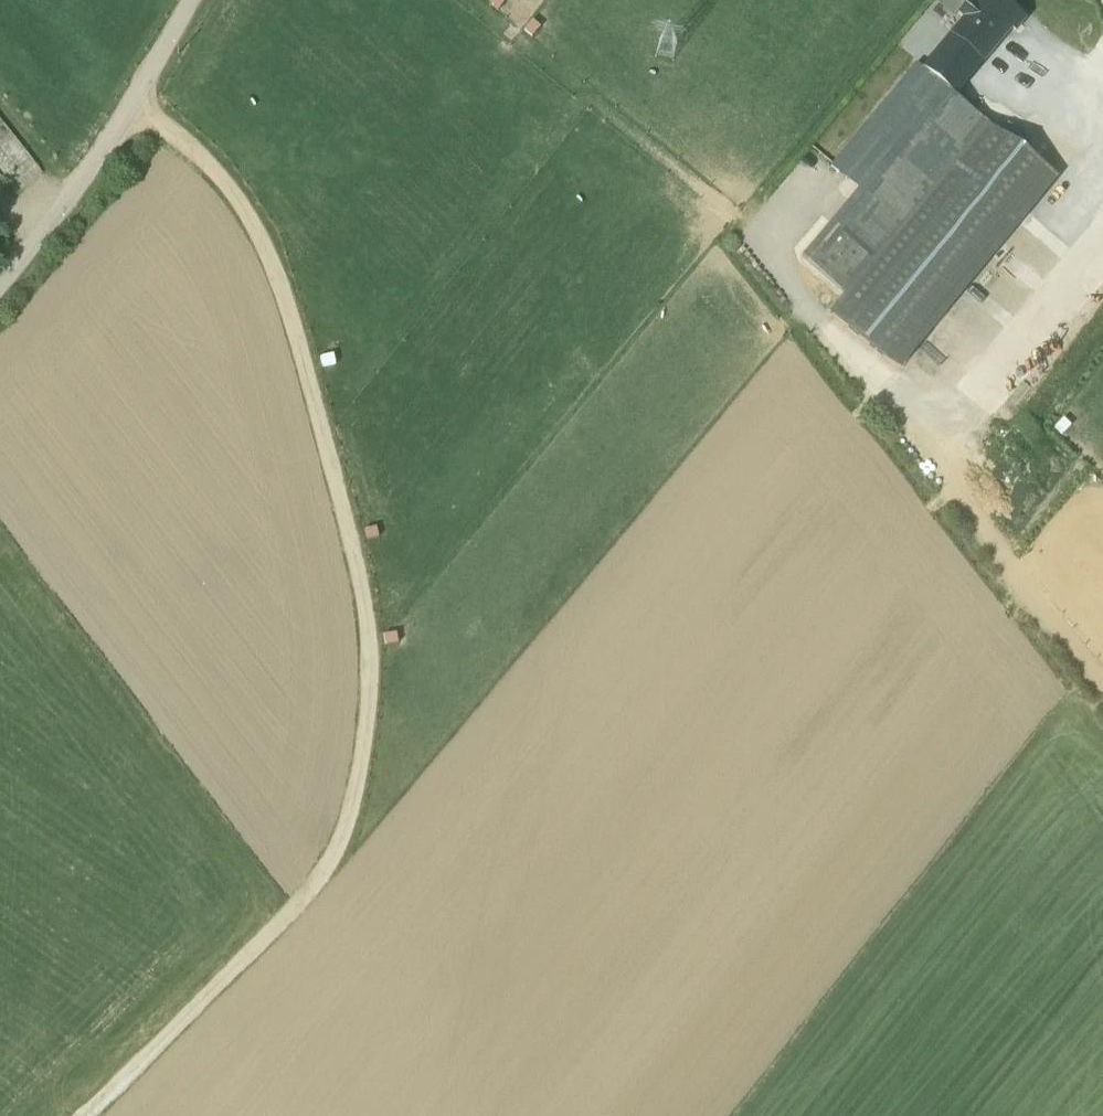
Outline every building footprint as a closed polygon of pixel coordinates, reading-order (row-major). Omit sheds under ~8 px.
[(1025,19),(1003,0),(979,0),(976,4),(971,0),(957,16),(962,20),(921,69),(956,98),(1011,31),(1014,33),(1025,19)] [(825,312),(897,372),(1056,180),(956,98),(921,69),(916,65),(829,169),(853,189),(796,257),(840,294),(825,312)]
